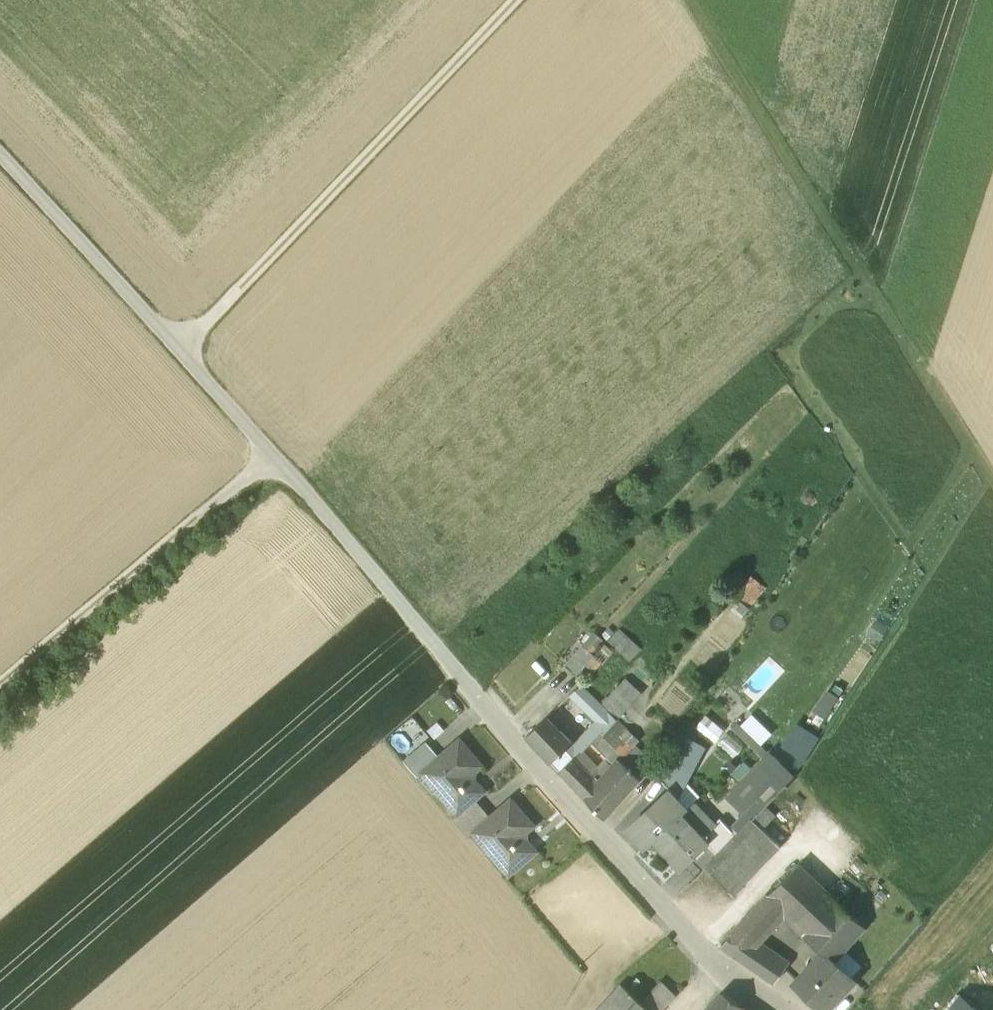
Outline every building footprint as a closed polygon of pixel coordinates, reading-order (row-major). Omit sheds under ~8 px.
[(755,577),(737,597),(750,609),(768,588),(755,577)] [(622,628),(610,641),(635,663),(647,650),(622,628)] [(567,662),(580,674),(610,641),(597,629),(567,662)] [(627,678),(602,705),(618,720),(621,716),(623,718),(645,694),(627,678)] [(581,685),(565,700),(569,705),(577,712),(593,695),(581,685)] [(602,705),(593,695),(577,712),(591,727),(599,735),(601,734),(603,736),(618,720),(602,705)] [(565,700),(554,711),(559,715),(569,705),(565,700)] [(763,743),(774,732),(753,712),(743,723),(763,743)] [(699,727),(716,742),(727,730),(710,715),(699,727)] [(600,743),(619,760),(632,773),(651,752),(639,741),(643,738),(623,718),(621,716),(618,720),(603,736),(605,738),(600,743)] [(572,742),(547,717),(527,737),(551,763),(572,742)] [(591,727),(573,745),(581,754),(599,735),(591,727)] [(711,750),(680,732),(657,776),(683,803),(711,750)] [(599,735),(581,754),(586,759),(600,743),(605,738),(603,736),(601,734),(599,735)] [(730,736),(720,748),(738,762),(748,750),(730,736)] [(439,757),(426,768),(442,787),(439,789),(437,790),(458,814),(476,799),(485,791),(474,779),(475,771),(482,765),(460,739),(439,757)] [(427,742),(405,761),(417,776),(426,768),(439,757),(427,742)] [(593,780),(573,760),(560,772),(604,818),(629,791),(609,771),(600,781),(596,777),(593,780)] [(632,773),(619,760),(609,771),(629,791),(639,781),(632,773)] [(778,760),(768,769),(785,785),(794,775),(778,760)] [(768,769),(762,763),(741,785),(759,801),(765,806),(785,785),(768,769)] [(759,801),(741,785),(729,798),(745,815),(759,801)] [(668,790),(641,815),(642,816),(629,829),(645,846),(653,839),(680,868),(706,844),(708,842),(703,837),(683,816),(680,813),(685,809),(668,790)] [(458,814),(453,818),(469,837),(474,833),(478,829),(477,829),(491,817),(476,799),(458,814)] [(491,817),(477,829),(478,829),(474,833),(509,875),(536,852),(526,839),(526,832),(533,826),(511,800),(491,817)] [(745,815),(730,830),(735,836),(753,818),(760,810),(765,806),(759,801),(745,815)] [(714,826),(694,806),(683,816),(703,837),(714,826)] [(753,818),(762,827),(769,819),(760,810),(753,818)] [(717,855),(706,867),(728,889),(775,840),(762,827),(753,818),(735,836),(717,855)] [(714,826),(703,837),(708,842),(706,844),(717,855),(735,836),(730,830),(721,821),(714,826)] [(798,865),(770,894),(752,913),(767,928),(785,908),(814,880),(798,865)] [(814,880),(785,908),(808,931),(836,900),(814,880)] [(836,900),(808,931),(807,938),(823,951),(834,961),(865,926),(836,900)] [(767,928),(752,913),(736,930),(752,943),(767,928)] [(752,943),(736,930),(722,945),(745,961),(756,946),(752,943)] [(756,946),(745,961),(777,982),(789,965),(756,946)] [(823,951),(795,983),(824,1009),(826,1009),(854,980),(834,961),(823,951)] [(641,1001),(649,1009),(663,1009),(676,996),(661,981),(641,1001)] [(598,1009),(649,1009),(641,1001),(622,983),(598,1009)] [(708,1009),(746,1009),(723,994),(708,1009)] [(960,998),(951,1009),(975,1009),(960,998)]
